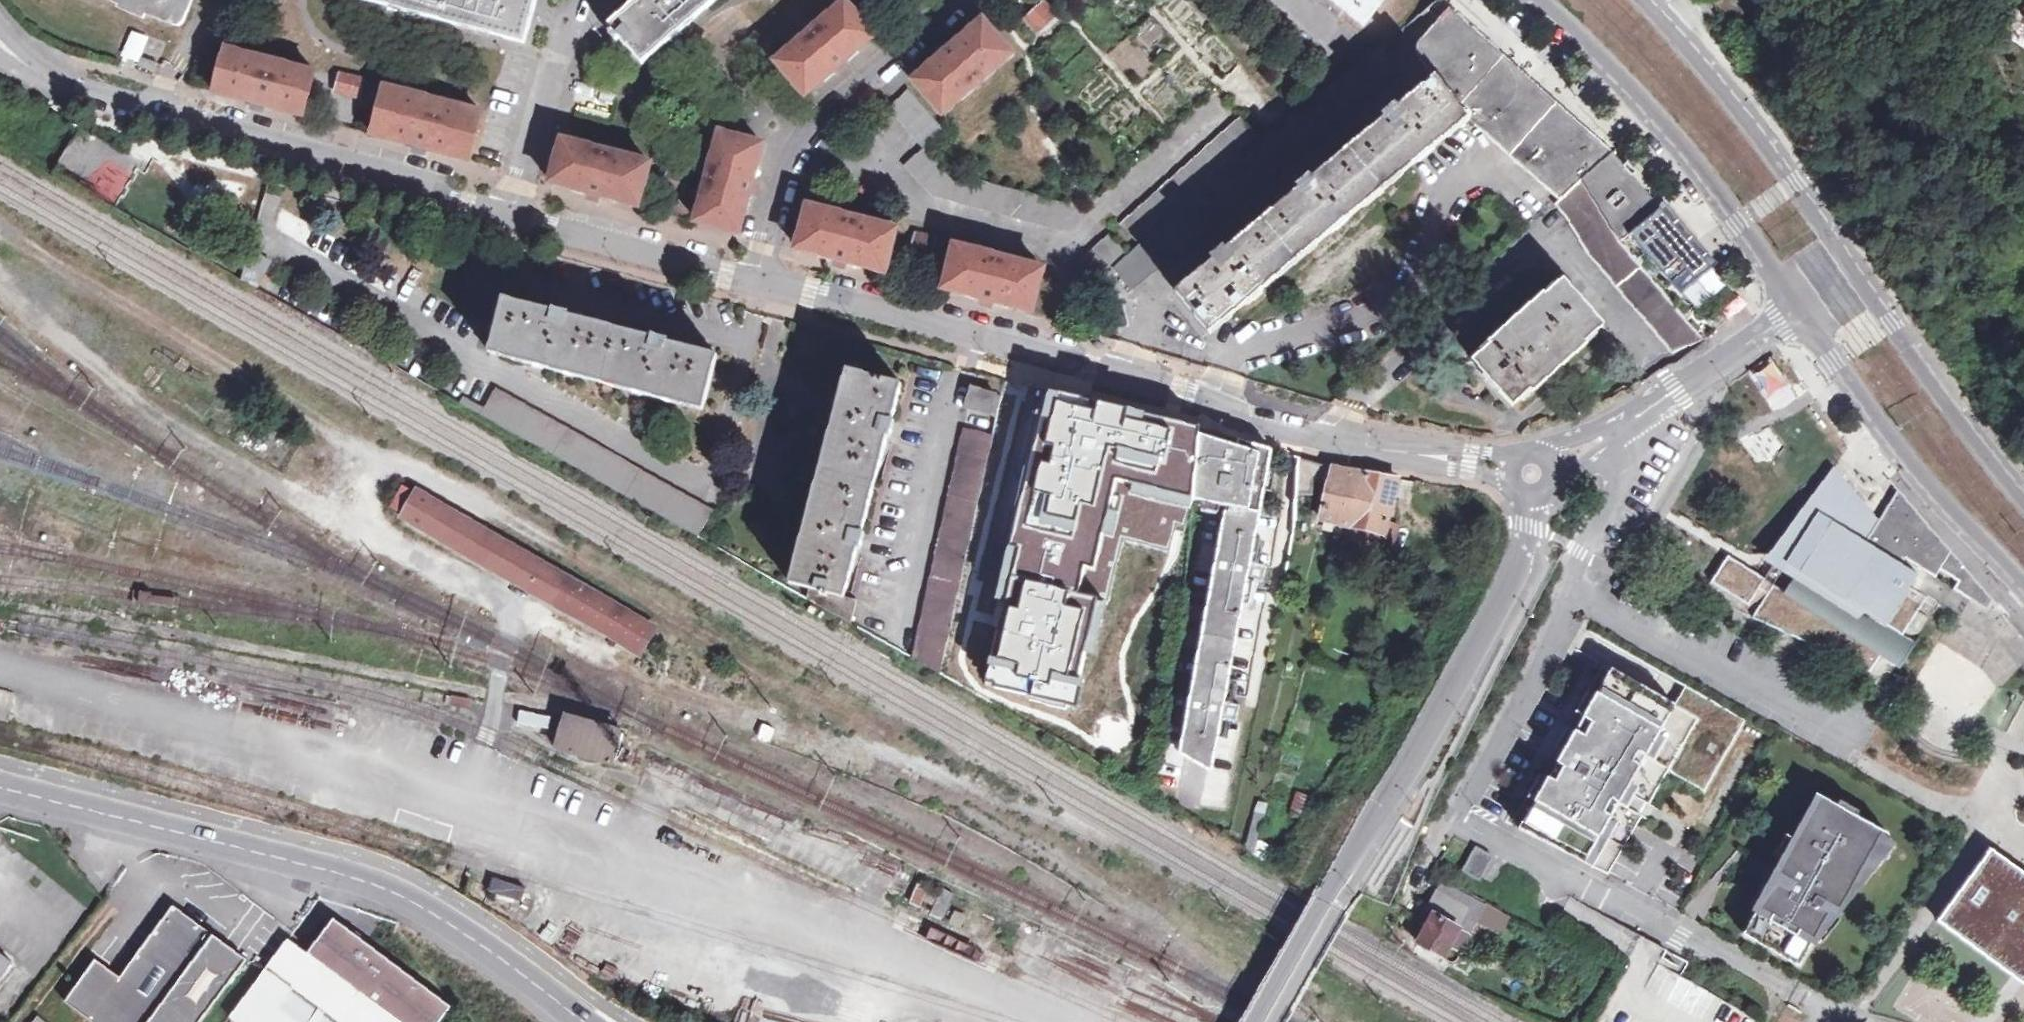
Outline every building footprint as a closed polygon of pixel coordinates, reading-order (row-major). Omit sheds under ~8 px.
[(135,10),(134,14),(156,22),(158,19),(185,30),(193,30),(195,28),(207,0),(110,0),(135,10)] [(535,0),(364,0),(524,42),(535,0)] [(613,27),(610,31),(616,40),(621,36),(643,62),(715,0),(634,0),(609,22),(613,27)] [(875,31),(848,0),(845,0),(777,57),(805,90),(875,31)] [(1057,15),(1044,0),(1042,0),(1025,14),(1039,31),(1057,15)] [(1341,15),(1346,9),(1363,22),(1381,0),(1323,0),(1341,15)] [(1024,41),(994,7),(925,67),(954,101),(1024,41)] [(1442,21),(1601,165),(1613,155),(1459,16),(1452,9),(1442,21)] [(1583,181),(1601,165),(1442,21),(1425,41),(1423,46),(1423,50),(1425,56),(1433,67),(1441,75),(1400,108),(1397,105),(1385,115),(1387,119),(1314,180),(1311,176),(1299,186),(1302,190),(1227,251),(1225,248),(1212,258),(1215,261),(1178,292),(1212,335),(1478,115),(1559,202),(1583,181)] [(151,65),(159,43),(145,38),(136,60),(151,65)] [(1400,65),(1383,45),(1293,117),(1217,179),(1138,242),(1127,252),(1111,266),(1127,286),(1400,65)] [(214,93),(305,116),(317,73),(227,48),(214,93)] [(166,76),(169,67),(153,62),(150,71),(166,76)] [(358,100),(362,85),(341,79),(337,94),(358,100)] [(373,133),(470,158),(482,110),(386,85),(373,133)] [(889,107),(924,147),(943,129),(909,89),(889,107)] [(1121,222),(1138,242),(1217,179),(1293,117),(1275,95),(1121,222)] [(742,231),(762,140),(717,130),(697,219),(742,231)] [(61,163),(127,187),(139,155),(73,131),(61,163)] [(551,180),(640,204),(652,160),(563,137),(551,180)] [(1660,207),(1613,155),(1601,165),(1583,181),(1621,244),(1630,237),(1673,287),(1675,285),(1705,259),(1674,224),(1677,221),(1666,209),(1664,212),(1660,207)] [(217,174),(209,188),(235,203),(243,189),(217,174)] [(1559,202),(1555,206),(1566,221),(1586,252),(1671,358),(1706,340),(1621,244),(1583,181),(1559,202)] [(810,203),(797,247),(886,272),(889,260),(898,228),(810,203)] [(931,261),(937,239),(919,234),(913,256),(931,261)] [(1111,266),(1127,252),(1111,234),(1060,279),(1076,297),(1111,266)] [(1033,312),(1046,269),(955,244),(946,275),(943,287),(1033,312)] [(269,261),(250,252),(241,277),(255,286),(269,261)] [(1705,259),(1675,285),(1685,296),(1715,270),(1705,259)] [(1600,326),(1561,281),(1542,297),(1539,294),(1487,339),(1489,342),(1470,358),(1511,405),(1530,388),(1532,390),(1584,345),(1581,343),(1600,326)] [(700,408),(715,354),(667,341),(668,337),(650,332),(649,336),(567,314),(568,310),(552,305),(550,309),(502,296),(487,349),(700,408)] [(1075,317),(1061,313),(1052,321),(1073,327),(1075,317)] [(811,601),(854,625),(862,601),(848,597),(859,549),(864,550),(868,535),(863,533),(887,435),(891,436),(895,420),(891,419),(899,383),(845,369),(794,583),(814,588),(811,601)] [(992,415),(997,395),(972,387),(966,408),(992,415)] [(1004,397),(997,395),(992,415),(1000,417),(1004,397)] [(1185,505),(1200,437),(1057,398),(980,682),(1073,707),(1120,533),(1172,547),(1177,528),(1185,505)] [(944,676),(996,436),(967,429),(917,661),(944,676)] [(1200,437),(1185,505),(1224,515),(1179,748),(1215,772),(1224,717),(1240,720),(1244,704),(1226,700),(1253,580),(1266,583),(1269,566),(1252,563),(1277,450),(1240,442),(1239,446),(1200,437)] [(1298,459),(1295,491),(1309,494),(1312,481),(1331,485),(1324,522),(1352,527),(1353,522),(1362,473),(1325,467),(1298,459)] [(1833,470),(1809,508),(1865,543),(1877,523),(1833,470)] [(1353,522),(1352,527),(1354,527),(1352,545),(1387,552),(1391,529),(1400,479),(1362,473),(1353,522)] [(1877,523),(1865,543),(1809,508),(1802,504),(1772,552),(1779,557),(1788,562),(1802,571),(1787,593),(1774,585),(1765,579),(1755,573),(1727,556),(1711,582),(1757,611),(1753,618),(1871,672),(1883,652),(1864,641),(1878,618),(1904,634),(1927,596),(1911,587),(1918,576),(1891,559),(1896,551),(1936,575),(1940,568),(1960,580),(1955,587),(1971,597),(1980,583),(1898,489),(1877,523)] [(649,666),(664,638),(425,499),(408,528),(649,666)] [(1391,529),(1387,552),(1397,553),(1400,530),(1391,529)] [(1788,562),(1779,557),(1765,579),(1774,585),(1788,562)] [(1940,568),(1936,575),(1955,587),(1960,580),(1940,568)] [(1663,599),(1654,595),(1647,611),(1656,616),(1663,599)] [(1864,641),(1883,652),(1903,665),(1918,642),(1904,634),(1878,618),(1864,641)] [(1680,706),(1613,671),(1520,830),(1586,863),(1680,706)] [(547,730),(549,716),(519,711),(517,725),(547,730)] [(622,777),(634,741),(575,722),(562,761),(622,777)] [(1233,765),(1221,763),(1219,773),(1182,765),(1174,800),(1222,812),(1233,765)] [(1837,808),(1820,797),(1777,874),(1788,880),(1783,888),(1777,885),(1757,911),(1742,937),(1799,967),(1828,914),(1821,911),(1824,903),(1839,911),(1882,833),(1855,818),(1857,813),(1839,802),(1837,808)] [(1990,849),(1937,923),(2012,977),(2023,960),(2023,874),(1990,849)] [(1475,851),(1462,874),(1478,883),(1491,860),(1475,851)] [(487,893),(519,902),(524,886),(492,877),(487,893)] [(1490,904),(1442,878),(1439,883),(1476,904),(1487,910),(1490,904)] [(1476,904),(1439,883),(1425,906),(1434,912),(1461,928),(1476,904)] [(1472,935),(1487,910),(1476,904),(1461,928),(1472,935)] [(1472,935),(1461,928),(1434,912),(1418,939),(1446,955),(1452,944),(1463,950),(1472,935)] [(92,968),(60,1009),(77,1021),(203,1021),(242,971),(171,915),(115,986),(92,968)] [(331,932),(310,961),(263,1021),(440,1021),(443,1018),(331,932)] [(286,943),(252,987),(230,1017),(237,1021),(263,1021),(310,961),(286,943)] [(1638,947),(1634,955),(1597,1021),(1757,1021),(1658,968),(1662,960),(1638,947)] [(18,961),(0,948),(0,984),(18,961)] [(2023,984),(2023,960),(2012,977),(2023,985),(2023,984)]
